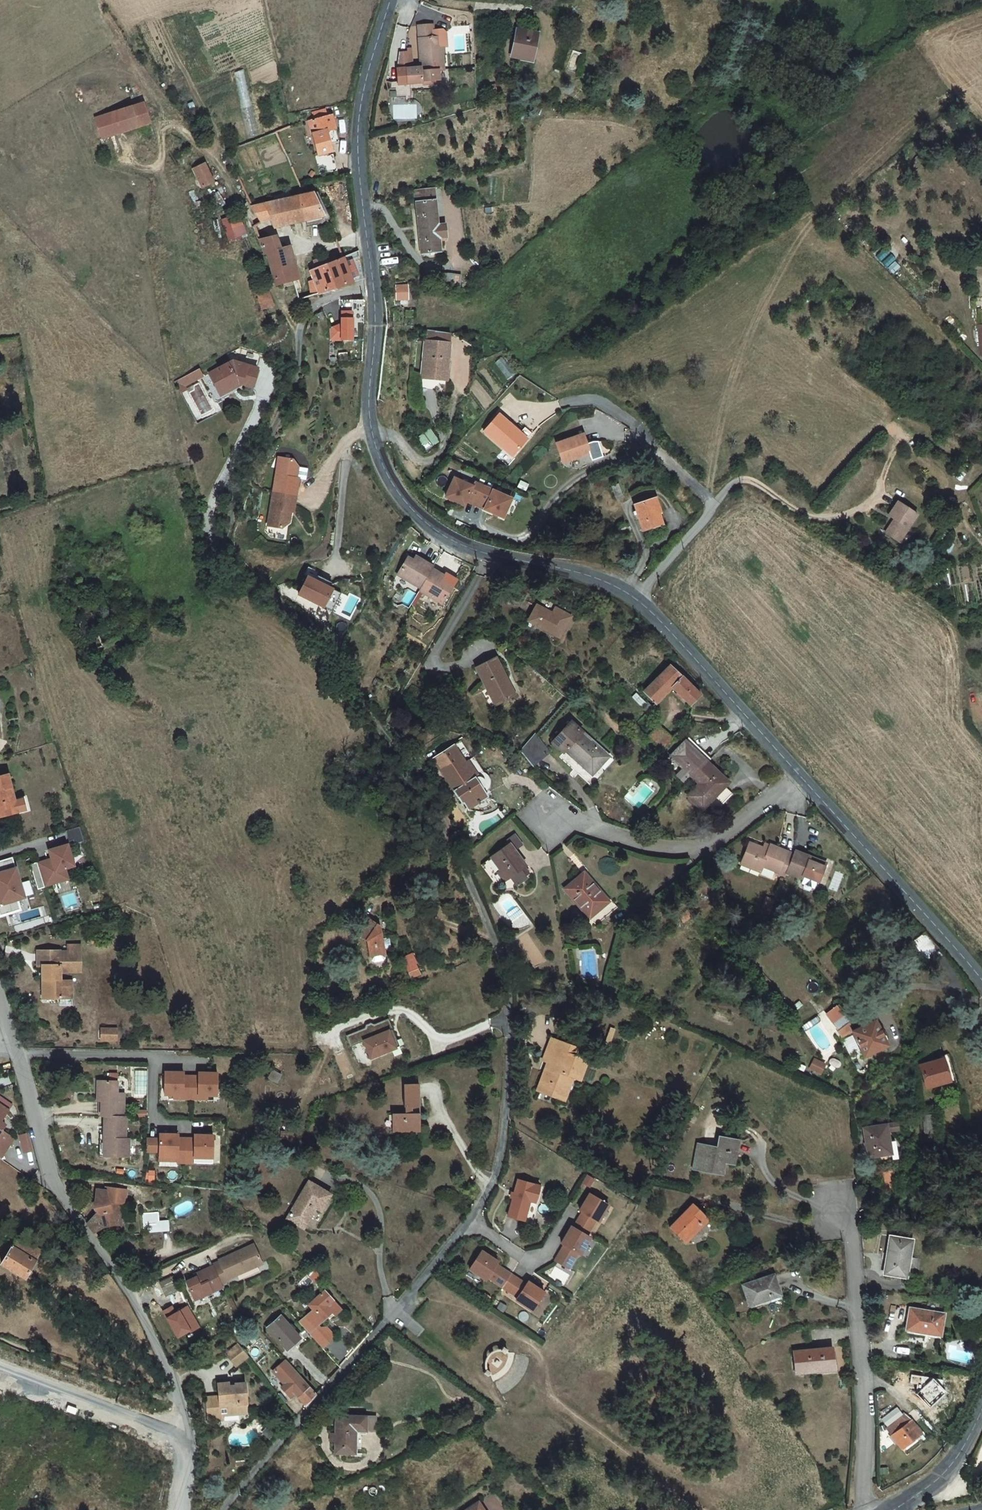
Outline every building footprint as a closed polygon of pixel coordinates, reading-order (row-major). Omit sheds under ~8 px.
[(517,26),(511,57),(535,63),(542,31),(517,26)] [(432,53),(417,54),(419,95),(405,96),(405,92),(407,92),(407,84),(407,80),(398,81),(397,92),(396,92),(397,111),(405,111),(420,110),(420,109),(437,108),(437,98),(442,98),(441,75),(438,76),(437,65),(432,65),(432,59),(432,53)] [(442,58),(432,59),(432,65),(437,65),(438,76),(441,75),(445,75),(445,61),(442,58)] [(144,104),(97,119),(103,138),(150,123),(144,104)] [(334,115),(307,122),(316,155),(334,150),(329,132),(338,130),(334,115)] [(338,168),(334,154),(316,158),(319,173),(338,168)] [(206,165),(193,171),(201,188),(214,182),(206,165)] [(316,192),(301,196),(256,208),(262,225),(270,222),(274,231),(324,217),(316,192)] [(239,213),(221,219),(229,243),(247,236),(239,213)] [(423,225),(422,215),(407,216),(411,277),(432,276),(431,263),(438,262),(437,249),(429,250),(427,225),(423,225)] [(266,241),(281,287),(295,282),(300,279),(289,247),(285,248),(282,238),(278,237),(266,241)] [(320,297),(357,281),(349,256),(310,272),(320,297)] [(409,284),(397,284),(397,301),(409,301),(409,284)] [(271,295),(267,287),(254,291),(259,301),(271,295)] [(455,295),(445,293),(445,307),(453,308),(455,295)] [(275,304),(271,295),(259,301),(262,309),(275,304)] [(363,301),(351,302),(352,320),(364,320),(363,301)] [(418,352),(415,401),(439,402),(441,356),(418,352)] [(233,364),(212,373),(219,389),(230,384),(231,386),(240,383),(244,385),(251,387),(256,372),(233,364)] [(203,367),(198,370),(202,377),(207,375),(203,367)] [(198,370),(184,376),(187,384),(202,377),(198,370)] [(184,376),(178,379),(183,390),(189,388),(187,384),(184,376)] [(230,384),(219,389),(222,395),(244,385),(240,383),(231,386),(230,384)] [(515,451),(510,456),(517,463),(522,457),(515,451)] [(573,456),(546,465),(552,484),(579,475),(573,456)] [(278,468),(270,514),(274,515),(273,525),(283,527),(290,522),(292,511),(294,511),(299,479),(299,478),(297,478),(299,467),(293,460),(283,458),(282,468),(278,468)] [(308,468),(299,467),(297,478),(299,478),(299,479),(306,479),(308,468)] [(477,487),(459,478),(451,497),(469,506),(471,502),(481,506),(489,488),(479,483),(477,487)] [(516,500),(489,488),(481,506),(489,510),(508,519),(516,500)] [(608,505),(601,507),(605,520),(612,518),(608,505)] [(644,518),(623,526),(632,552),(652,546),(644,518)] [(892,563),(908,538),(887,524),(879,537),(884,540),(876,554),(892,563)] [(415,558),(409,555),(399,572),(422,586),(421,588),(444,601),(454,584),(449,581),(443,578),(446,574),(445,574),(433,567),(435,565),(422,557),(420,561),(415,558)] [(445,574),(446,574),(443,578),(449,581),(452,575),(447,572),(445,574)] [(307,578),(299,595),(332,611),(340,594),(307,578)] [(413,606),(419,596),(409,590),(403,600),(413,606)] [(562,638),(573,616),(556,608),(553,614),(538,607),(530,623),(562,638)] [(499,705),(516,695),(495,659),(478,669),(499,705)] [(646,692),(658,705),(674,691),(689,704),(701,694),(674,666),(646,692)] [(617,759),(572,722),(556,741),(589,769),(592,766),(603,776),(617,759)] [(676,739),(659,724),(645,737),(663,753),(676,739)] [(538,768),(553,755),(535,736),(523,752),(538,768)] [(698,777),(702,773),(697,769),(706,760),(709,757),(690,738),(674,752),(687,765),(680,772),(687,779),(694,772),(698,777)] [(477,774),(456,746),(433,760),(462,803),(464,803),(468,808),(485,796),(482,792),(483,791),(484,788),(485,785),(485,781),(483,777),(480,775),(477,774)] [(697,769),(702,773),(711,764),(706,760),(697,769)] [(702,773),(704,776),(709,771),(726,788),(730,784),(711,764),(702,773)] [(697,789),(720,811),(734,797),(726,788),(709,771),(704,776),(702,773),(698,777),(703,782),(697,789)] [(694,772),(687,779),(692,783),(698,777),(694,772)] [(698,777),(692,783),(697,789),(703,782),(698,777)] [(709,805),(718,813),(720,811),(697,789),(690,795),(704,810),(709,805)] [(11,833),(12,835),(23,832),(19,817),(8,820),(1,795),(0,795),(0,836),(11,833)] [(505,844),(507,847),(508,846),(514,853),(520,846),(512,837),(505,844)] [(514,853),(508,846),(507,847),(491,862),(503,875),(500,877),(507,885),(513,880),(521,887),(529,879),(527,877),(526,875),(529,872),(525,868),(526,868),(515,855),(514,853)] [(820,878),(825,858),(812,855),(812,857),(808,856),(808,854),(793,850),(792,853),(773,848),(773,849),(768,847),(766,853),(751,848),(743,870),(764,876),(766,872),(786,877),(787,872),(802,876),(803,873),(805,874),(819,877),(820,878)] [(43,875),(29,880),(33,891),(36,903),(60,895),(57,885),(66,882),(60,861),(41,867),(43,875)] [(567,886),(591,915),(596,920),(615,906),(585,871),(567,886)] [(0,875),(0,930),(12,927),(9,917),(16,914),(4,874),(0,875)] [(819,877),(805,874),(803,881),(806,882),(814,884),(817,885),(819,877)] [(29,879),(22,881),(26,894),(33,891),(29,880),(29,879)] [(33,891),(26,894),(30,906),(36,904),(36,903),(33,891)] [(352,920),(358,926),(368,917),(363,912),(352,920)] [(368,917),(358,926),(356,927),(369,941),(371,962),(373,963),(384,962),(386,961),(383,926),(372,914),(368,917)] [(943,949),(923,928),(908,941),(926,962),(943,949)] [(420,974),(412,954),(400,959),(408,978),(420,974)] [(58,967),(27,967),(27,984),(33,984),(33,1004),(35,1003),(35,1014),(57,1014),(57,997),(49,997),(49,988),(71,988),(70,962),(58,962),(58,967)] [(839,1028),(846,1037),(856,1031),(850,1021),(835,1007),(827,1016),(839,1028)] [(892,1041),(877,1018),(856,1031),(872,1054),(892,1041)] [(367,1028),(348,1036),(352,1047),(365,1041),(372,1058),(400,1045),(390,1019),(376,1025),(373,1023),(368,1025),(367,1028)] [(101,1042),(118,1042),(118,1027),(101,1027),(101,1042)] [(546,1053),(585,1067),(588,1060),(577,1055),(579,1048),(552,1037),(546,1053)] [(574,1076),(581,1079),(585,1067),(546,1053),(543,1059),(548,1061),(538,1087),(559,1096),(570,1075),(574,1076)] [(955,1079),(949,1054),(940,1057),(942,1061),(922,1066),(927,1086),(955,1079)] [(814,1058),(809,1069),(822,1075),(827,1064),(814,1058)] [(277,1083),(282,1074),(273,1069),(268,1077),(277,1083)] [(185,1070),(166,1070),(165,1092),(183,1093),(183,1096),(191,1097),(192,1074),(185,1074),(185,1070)] [(200,1075),(192,1074),(191,1097),(199,1097),(199,1093),(218,1094),(218,1072),(200,1071),(200,1075)] [(570,1075),(559,1096),(564,1099),(574,1076),(570,1075)] [(106,1117),(107,1135),(110,1135),(109,1155),(131,1156),(132,1139),(127,1138),(127,1118),(125,1118),(126,1093),(119,1091),(118,1080),(99,1079),(98,1103),(101,1103),(102,1117),(106,1117)] [(393,1131),(420,1132),(421,1084),(406,1083),(406,1110),(393,1110),(393,1131)] [(8,1110),(13,1104),(0,1095),(0,1104),(8,1110)] [(1,1121),(8,1110),(0,1104),(0,1121),(1,1121)] [(935,1133),(933,1114),(924,1115),(926,1134),(935,1133)] [(670,1119),(668,1125),(665,1130),(672,1132),(676,1121),(670,1119)] [(892,1159),(888,1124),(864,1126),(868,1162),(892,1159)] [(0,1157),(14,1138),(2,1130),(3,1127),(0,1125),(0,1157)] [(188,1161),(188,1137),(181,1136),(181,1133),(162,1132),(162,1137),(150,1136),(149,1149),(162,1149),(162,1154),(180,1155),(180,1161),(188,1161)] [(28,1133),(19,1136),(23,1152),(32,1150),(28,1133)] [(197,1156),(215,1156),(216,1134),(197,1133),(197,1137),(188,1137),(188,1161),(196,1161),(197,1156)] [(246,1147),(248,1141),(248,1135),(236,1133),(236,1143),(246,1147)] [(736,1159),(739,1138),(719,1135),(718,1147),(699,1144),(696,1167),(726,1171),(728,1158),(736,1159)] [(517,1175),(508,1211),(530,1218),(541,1183),(517,1175)] [(589,1175),(584,1182),(590,1186),(595,1179),(589,1175)] [(288,1217),(305,1227),(316,1208),(321,1211),(332,1193),(309,1180),(288,1217)] [(98,1210),(88,1220),(95,1232),(108,1223),(127,1222),(126,1187),(98,1187),(98,1210)] [(611,1203),(593,1191),(587,1200),(589,1201),(587,1204),(585,1203),(582,1207),(585,1209),(575,1224),(587,1233),(598,1218),(600,1220),(611,1203)] [(693,1203),(672,1226),(687,1241),(701,1226),(704,1229),(711,1221),(693,1203)] [(159,1212),(144,1213),(144,1232),(170,1231),(169,1219),(159,1219),(159,1212)] [(575,1224),(573,1223),(567,1231),(569,1233),(567,1236),(565,1234),(562,1239),(564,1241),(554,1256),(567,1264),(577,1249),(579,1251),(590,1235),(587,1233),(575,1224)] [(701,1226),(687,1241),(689,1243),(704,1229),(701,1226)] [(910,1278),(915,1258),(908,1256),(912,1239),(891,1235),(884,1271),(903,1275),(904,1278),(910,1278)] [(11,1249),(1,1266),(25,1279),(34,1263),(42,1268),(49,1256),(17,1238),(11,1249)] [(265,1263),(254,1244),(184,1280),(194,1301),(265,1263)] [(492,1255),(484,1249),(471,1266),(486,1278),(488,1275),(517,1297),(515,1300),(530,1312),(544,1294),(535,1288),(534,1290),(531,1288),(533,1286),(495,1257),(493,1259),(491,1257),(492,1255)] [(314,1270),(309,1275),(315,1280),(320,1275),(314,1270)] [(777,1292),(772,1277),(743,1287),(749,1306),(768,1299),(767,1295),(777,1292)] [(314,1309),(300,1321),(321,1347),(335,1336),(327,1326),(321,1327),(318,1324),(333,1312),(328,1306),(334,1301),(326,1291),(310,1304),(314,1309)] [(334,1301),(328,1306),(333,1312),(326,1330),(332,1325),(334,1301)] [(163,1311),(177,1339),(200,1328),(189,1306),(175,1313),(172,1306),(163,1311)] [(945,1312),(911,1307),(907,1331),(941,1337),(945,1312)] [(299,1334),(280,1316),(270,1327),(289,1345),(299,1334)] [(507,1351),(510,1348),(506,1345),(503,1348),(495,1348),(488,1352),(485,1361),(487,1369),(484,1372),(487,1376),(491,1374),(502,1396),(517,1385),(527,1370),(528,1354),(507,1351)] [(816,1366),(835,1365),(833,1348),(794,1352),(797,1373),(817,1371),(816,1366)] [(240,1369),(232,1356),(221,1363),(229,1375),(240,1369)] [(286,1363),(273,1374),(284,1388),(280,1390),(287,1398),(292,1394),(294,1398),(305,1411),(315,1399),(298,1377),(297,1377),(286,1363)] [(944,1380),(911,1375),(910,1383),(918,1384),(917,1395),(931,1409),(948,1392),(943,1387),(944,1380)] [(219,1397),(207,1398),(208,1419),(222,1418),(222,1415),(241,1414),(240,1402),(247,1402),(246,1383),(236,1383),(236,1382),(218,1382),(219,1397)] [(249,1418),(247,1402),(240,1402),(241,1414),(249,1418)] [(364,1430),(364,1417),(339,1416),(338,1446),(356,1447),(357,1429),(364,1430)] [(913,1445),(903,1432),(901,1433),(896,1427),(878,1440),(893,1460),(913,1445)] [(972,1493),(975,1505),(981,1503),(981,1491),(972,1493)]
